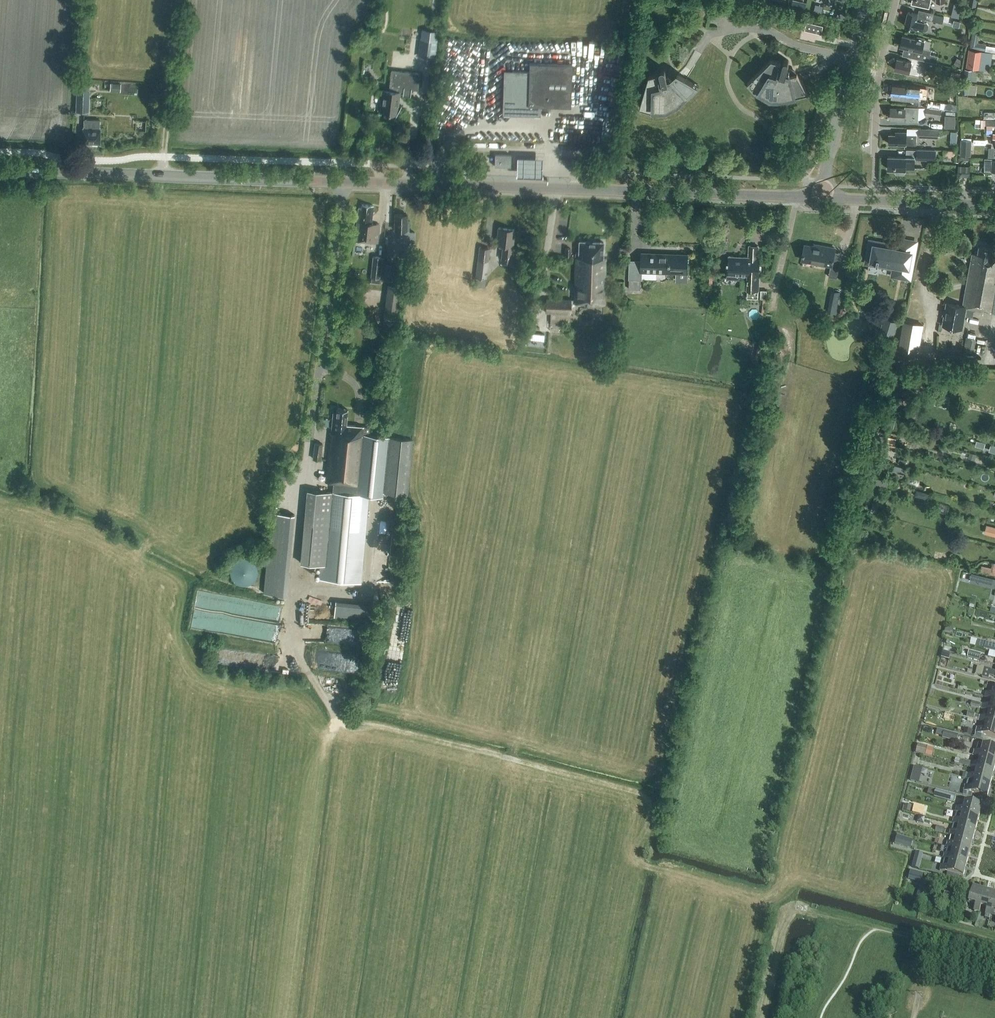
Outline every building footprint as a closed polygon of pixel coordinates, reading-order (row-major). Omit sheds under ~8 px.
[(959,17),(960,11),(952,9),(951,16),(959,17)] [(925,31),(928,29),(929,25),(927,22),(924,22),(925,16),(918,15),(918,14),(908,11),(905,25),(914,28),(914,29),(925,31)] [(952,25),(954,18),(933,14),(932,20),(952,25)] [(821,33),(823,25),(807,21),(805,29),(821,33)] [(985,50),(987,44),(978,42),(980,33),(973,31),(970,48),(985,50)] [(915,49),(913,57),(936,63),(938,55),(930,54),(931,49),(923,47),(925,37),(918,36),(917,38),(902,35),(900,46),(915,49)] [(435,59),(437,40),(420,38),(418,57),(435,59)] [(979,70),(982,51),(970,49),(967,68),(979,70)] [(958,57),(954,63),(960,67),(964,61),(958,57)] [(919,77),(921,66),(914,64),(915,62),(911,62),(911,61),(897,58),(895,69),(908,72),(908,74),(919,77)] [(783,62),(778,61),(771,59),(748,82),(755,90),(760,94),(765,96),(771,98),(777,99),(783,98),(808,92),(797,72),(790,73),(789,70),(790,67),(788,66),(789,65),(790,63),(790,61),(789,60),(787,59),(783,61),(783,62)] [(934,69),(936,64),(926,61),(924,66),(926,67),(926,68),(930,70),(930,68),(934,69)] [(571,107),(572,64),(529,63),(529,71),(504,70),(503,113),(537,114),(537,106),(571,107)] [(667,73),(666,70),(666,69),(665,68),(664,67),(663,67),(662,67),(661,68),(660,68),(660,69),(660,70),(660,71),(661,77),(660,77),(659,73),(649,75),(640,107),(648,109),(653,110),(659,111),(665,110),(670,108),(675,106),(683,99),(698,85),(687,79),(677,73),(672,78),(670,75),(669,72),(667,73)] [(418,90),(420,73),(391,69),(389,86),(390,87),(390,91),(383,90),(380,112),(388,113),(388,115),(394,118),(393,119),(394,120),(401,106),(398,105),(399,94),(410,96),(411,89),(418,90)] [(961,73),(952,71),(950,78),(959,80),(961,73)] [(121,83),(110,82),(110,90),(120,91),(121,83)] [(123,82),(123,91),(139,92),(139,82),(123,82)] [(962,82),(961,92),(968,93),(970,83),(962,82)] [(76,100),(76,111),(82,111),(83,100),(89,100),(90,84),(77,83),(76,100)] [(928,105),(928,98),(920,97),(921,88),(908,87),(908,85),(892,84),(891,96),(907,97),(906,103),(917,105),(917,104),(928,105)] [(922,92),(930,93),(931,85),(923,84),(922,92)] [(891,107),(890,118),(898,118),(898,121),(918,122),(919,106),(905,106),(905,108),(891,107)] [(941,117),(942,109),(926,107),(925,115),(941,117)] [(956,115),(945,115),(944,127),(955,128),(956,115)] [(100,127),(100,119),(84,119),(84,127),(82,127),(81,143),(101,144),(101,127),(100,127)] [(986,119),(985,125),(987,125),(987,133),(990,133),(990,129),(993,129),(993,125),(994,125),(994,119),(986,119)] [(575,133),(578,138),(581,135),(585,139),(593,133),(586,125),(575,133)] [(938,138),(939,129),(919,128),(919,137),(938,138)] [(917,134),(906,134),(906,132),(896,132),(896,134),(889,134),(889,144),(906,144),(917,144),(917,134)] [(971,156),(972,140),(961,139),(960,155),(971,156)] [(935,160),(936,149),(917,149),(916,159),(935,160)] [(511,167),(511,155),(495,154),(495,166),(511,167)] [(543,155),(516,154),(515,170),(515,173),(543,174),(543,170),(543,155)] [(906,156),(888,156),(888,169),(896,169),(895,174),(905,174),(905,169),(915,170),(915,157),(906,156)] [(970,165),(958,165),(957,175),(970,176),(970,165)] [(372,223),(374,205),(362,204),(362,208),(359,207),(355,240),(378,243),(380,224),(372,223)] [(400,241),(415,241),(415,231),(409,231),(410,220),(408,220),(408,214),(394,213),(394,230),(400,230),(400,241)] [(513,240),(514,229),(499,227),(497,238),(498,239),(497,244),(503,244),(502,259),(512,260),(513,247),(512,247),(512,245),(513,240)] [(899,243),(869,238),(864,264),(894,270),(893,274),(909,277),(915,242),(900,239),(899,243)] [(603,257),(603,242),(579,241),(579,252),(576,252),(574,300),(571,300),(546,299),(546,312),(551,312),(550,331),(561,331),(561,322),(570,322),(571,303),(604,304),(606,257),(603,257)] [(826,248),(806,244),(803,260),(831,265),(829,276),(837,278),(840,263),(832,261),(835,248),(827,246),(826,248)] [(758,257),(758,246),(749,245),(749,257),(728,256),(728,273),(747,274),(747,289),(760,290),(760,277),(759,277),(760,257),(758,257)] [(966,307),(974,308),(992,312),(994,312),(994,253),(993,253),(994,248),(979,245),(978,254),(973,253),(963,306),(966,307)] [(487,278),(491,248),(479,246),(476,277),(487,278)] [(687,281),(688,254),(642,253),(641,260),(629,260),(629,279),(629,289),(640,289),(641,279),(642,271),(676,272),(676,281),(687,281)] [(373,256),(370,282),(380,283),(381,278),(379,278),(382,258),(373,256)] [(394,280),(395,264),(385,263),(384,279),(394,280)] [(487,278),(476,277),(474,286),(486,288),(487,278)] [(395,323),(400,286),(387,284),(382,322),(395,323)] [(832,290),(827,312),(836,313),(840,291),(832,290)] [(965,314),(966,307),(963,306),(947,303),(945,311),(944,311),(943,315),(945,316),(943,325),(962,328),(965,314)] [(974,308),(966,307),(965,314),(973,315),(974,308)] [(894,336),(898,322),(884,317),(879,331),(894,336)] [(903,320),(898,351),(918,354),(924,323),(903,320)] [(376,387),(375,396),(387,397),(388,389),(376,387)] [(348,409),(337,408),(337,413),(334,413),(331,433),(330,432),(326,481),(333,482),(332,491),(316,490),(314,490),(311,491),(308,494),(306,498),(300,562),(321,564),(320,577),(360,581),(369,495),(386,497),(386,492),(407,494),(413,439),(369,436),(370,426),(347,424),(348,409)] [(886,417),(884,427),(893,429),(895,419),(886,417)] [(879,435),(878,440),(891,443),(892,437),(879,435)] [(321,459),(323,443),(315,442),(313,458),(321,459)] [(895,465),(893,470),(903,473),(905,467),(895,465)] [(287,595),(295,514),(271,512),(263,593),(287,595)] [(252,571),(260,571),(260,557),(235,556),(234,572),(239,572),(238,579),(252,580),(252,571)] [(992,561),(991,567),(981,564),(980,570),(994,574),(994,562),(992,561)] [(994,586),(994,578),(985,576),(982,585),(994,588),(994,586)] [(337,600),(337,616),(375,618),(376,601),(337,600)] [(223,633),(255,636),(257,617),(225,614),(223,633)] [(985,643),(983,650),(994,653),(994,646),(985,643)] [(398,692),(404,648),(393,647),(387,691),(398,692)] [(339,651),(336,670),(360,673),(363,654),(339,651)] [(979,661),(981,655),(969,652),(968,658),(979,661)] [(956,671),(959,659),(951,656),(948,668),(956,671)] [(991,671),(991,670),(978,667),(976,675),(982,677),(982,678),(988,680),(989,676),(994,678),(994,672),(991,671)] [(994,701),(994,689),(993,695),(986,693),(985,699),(992,700),(994,701)] [(992,700),(990,707),(983,705),(972,702),(970,708),(982,710),(989,712),(994,713),(994,701),(992,700)] [(989,712),(987,719),(975,716),(975,714),(968,712),(966,718),(973,720),(974,720),(979,721),(979,722),(986,724),(986,723),(994,726),(994,713),(989,712)] [(986,723),(986,724),(984,730),(977,729),(976,734),(984,736),(994,739),(994,726),(986,723)] [(956,743),(958,735),(943,731),(941,739),(956,743)] [(994,762),(994,749),(977,744),(975,751),(974,751),(973,756),(980,758),(994,762)] [(918,745),(915,754),(925,756),(927,747),(918,745)] [(994,767),(994,762),(980,758),(978,765),(956,759),(954,764),(970,768),(977,770),(993,774),(994,767)] [(990,785),(993,774),(977,770),(975,777),(968,775),(967,780),(969,780),(974,782),(974,781),(990,785)] [(921,775),(913,773),(911,781),(919,783),(921,775)] [(987,798),(990,785),(974,781),(974,782),(969,780),(968,787),(965,786),(964,791),(964,792),(963,796),(968,798),(970,793),(987,798)] [(953,803),(955,795),(936,790),(934,798),(953,803)] [(962,814),(978,818),(982,806),(965,802),(964,809),(956,807),(955,813),(957,813),(962,814)] [(904,811),(916,814),(917,809),(911,808),(912,806),(905,805),(904,811)] [(975,830),(978,818),(962,814),(957,813),(956,820),(953,819),(952,824),(954,825),(959,826),(975,830)] [(959,826),(954,825),(952,831),(950,831),(949,836),(951,837),(956,838),(972,842),(975,830),(959,826)] [(897,843),(913,848),(915,838),(900,834),(897,843)] [(956,838),(951,837),(950,843),(947,843),(946,848),(948,848),(953,850),(953,849),(969,853),(972,842),(956,838)] [(953,849),(953,850),(948,848),(946,855),(944,854),(943,859),(945,860),(950,861),(966,865),(969,853),(953,849)] [(921,869),(925,853),(918,851),(914,867),(921,869)] [(963,877),(966,865),(950,861),(945,860),(943,867),(941,866),(940,871),(947,873),(946,877),(958,880),(960,876),(963,877)] [(910,872),(908,880),(923,884),(925,874),(919,873),(919,875),(910,872)] [(980,906),(985,890),(973,886),(969,902),(976,904),(974,912),(979,913),(981,906),(980,906)] [(994,899),(994,892),(985,890),(980,906),(981,906),(987,908),(985,915),(990,916),(992,909),(994,899)] [(947,905),(950,894),(944,893),(942,903),(947,905)]
